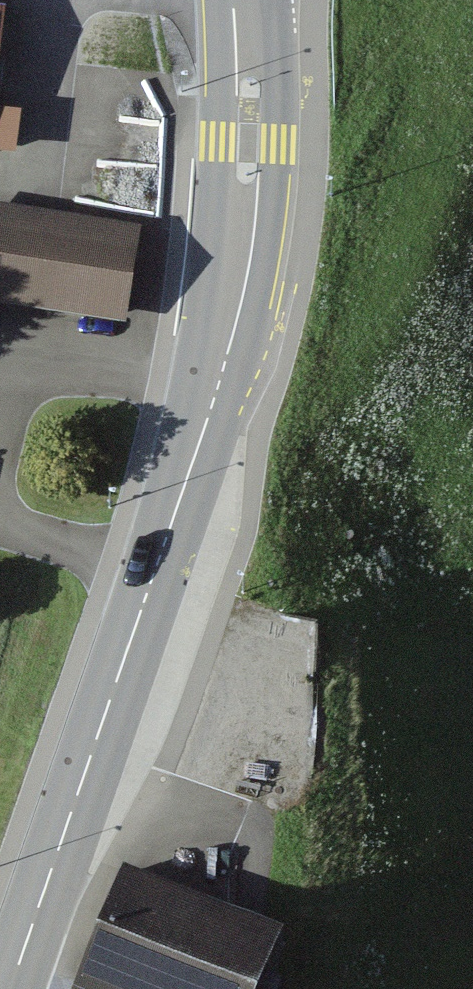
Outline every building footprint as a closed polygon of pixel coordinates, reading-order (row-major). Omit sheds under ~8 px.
[(0,111),(0,157),(16,159),(20,113),(0,111)] [(127,326),(142,228),(0,206),(0,306),(127,326)] [(124,870),(75,988),(259,988),(282,933),(124,870)]
